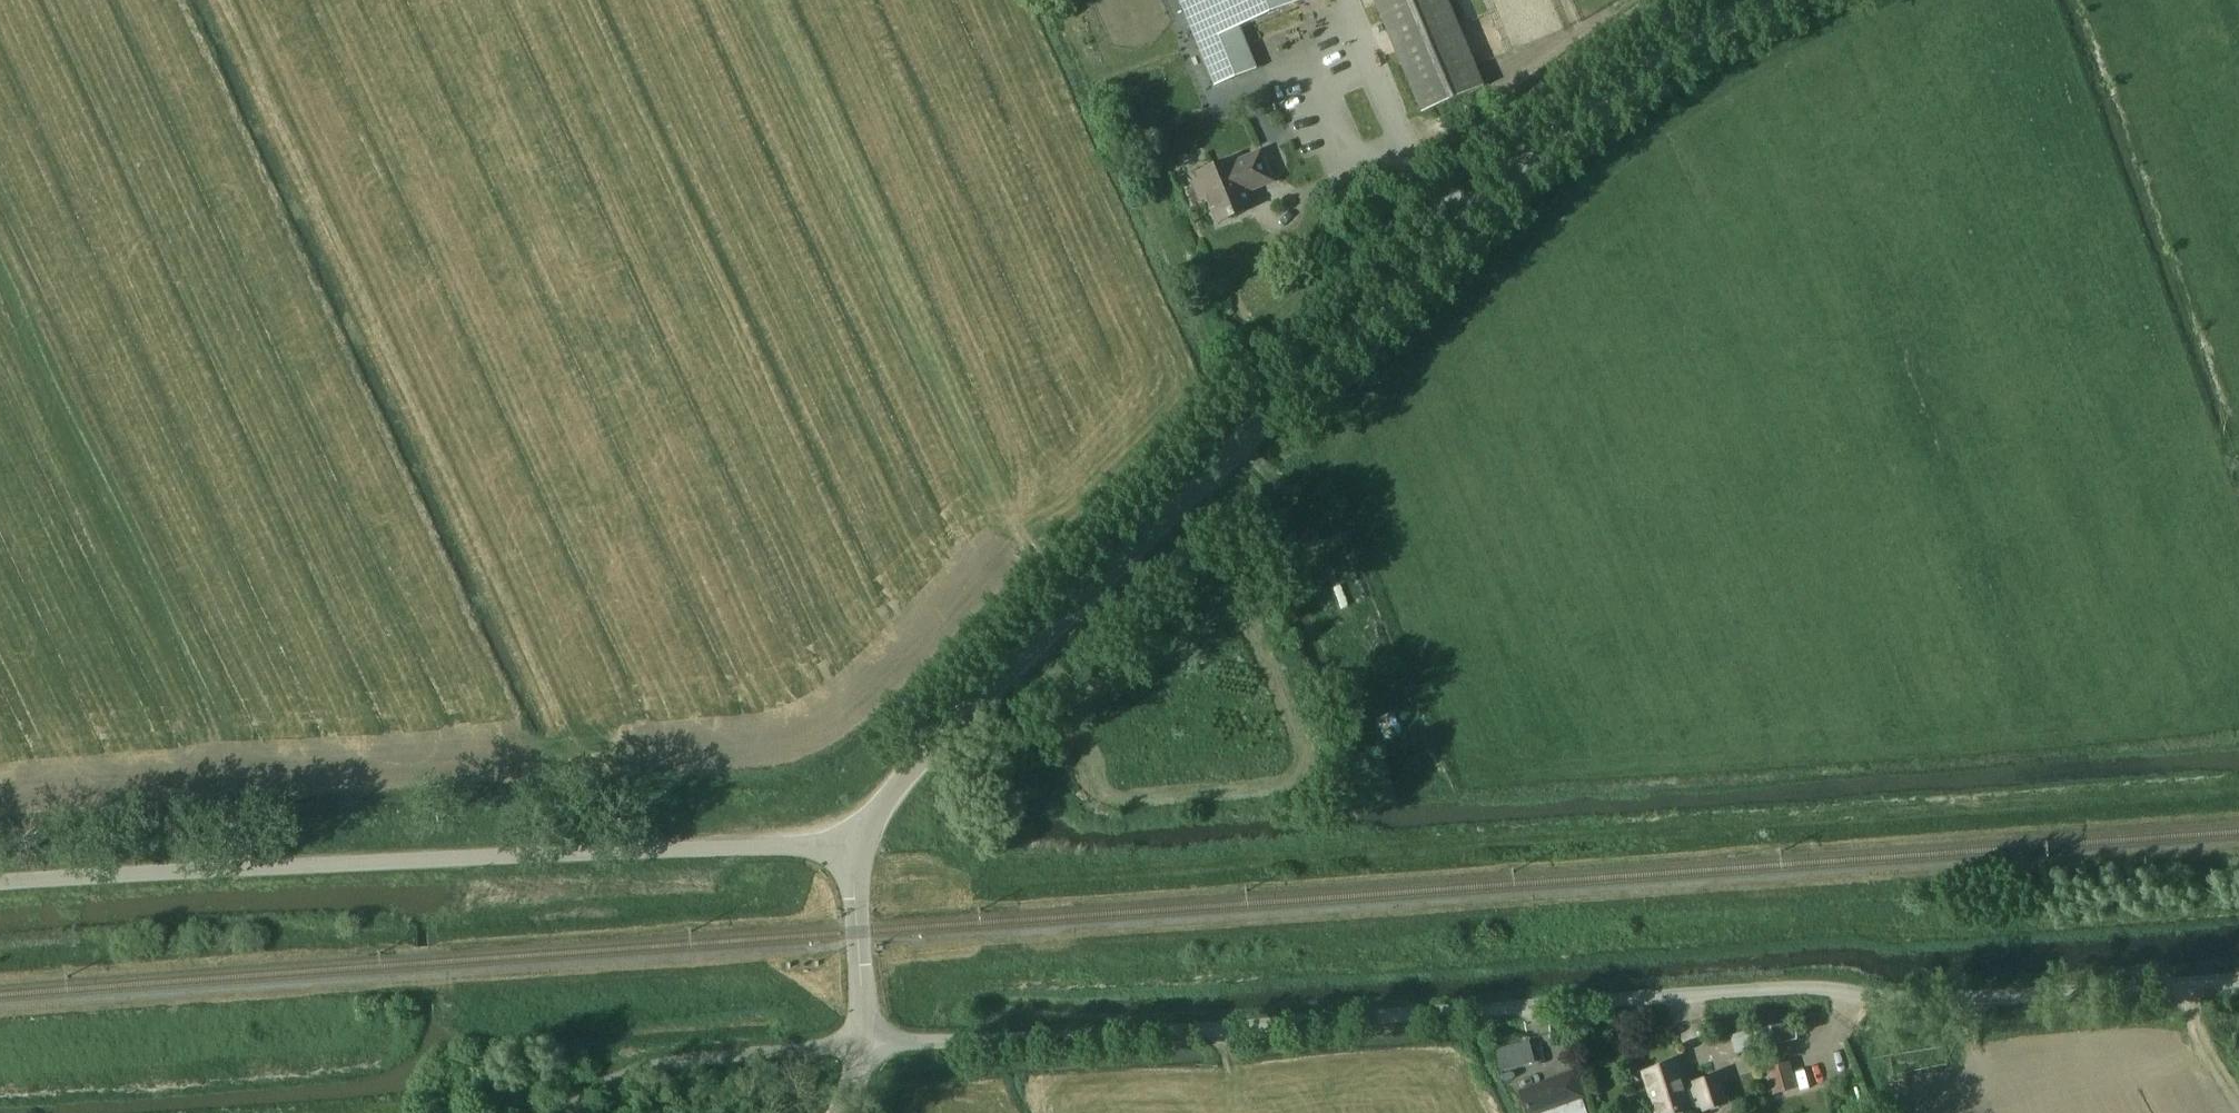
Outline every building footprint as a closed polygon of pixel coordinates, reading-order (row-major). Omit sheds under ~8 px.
[(1215,86),(1252,71),(1235,30),(1307,0),(1179,0),(1215,86)] [(1422,114),(1485,87),(1448,0),(1374,0),(1422,114)] [(1200,174),(1202,179),(1194,183),(1202,201),(1210,197),(1220,222),(1251,209),(1244,193),(1272,181),(1261,154),(1232,166),(1230,161),(1200,174)] [(1772,1026),(1730,1035),(1736,1054),(1777,1045),(1798,1040),(1796,1024),(1772,1026)] [(1529,1044),(1497,1054),(1503,1073),(1535,1064),(1529,1044)] [(1796,1090),(1789,1063),(1766,1069),(1773,1096),(1796,1090)] [(1647,1074),(1658,1112),(1679,1112),(1697,1108),(1699,1112),(1711,1112),(1729,1107),(1719,1077),(1690,1086),(1690,1090),(1684,1092),(1676,1065),(1647,1074)] [(1528,1112),(1588,1112),(1581,1094),(1574,1097),(1566,1076),(1521,1093),(1528,1112)]
